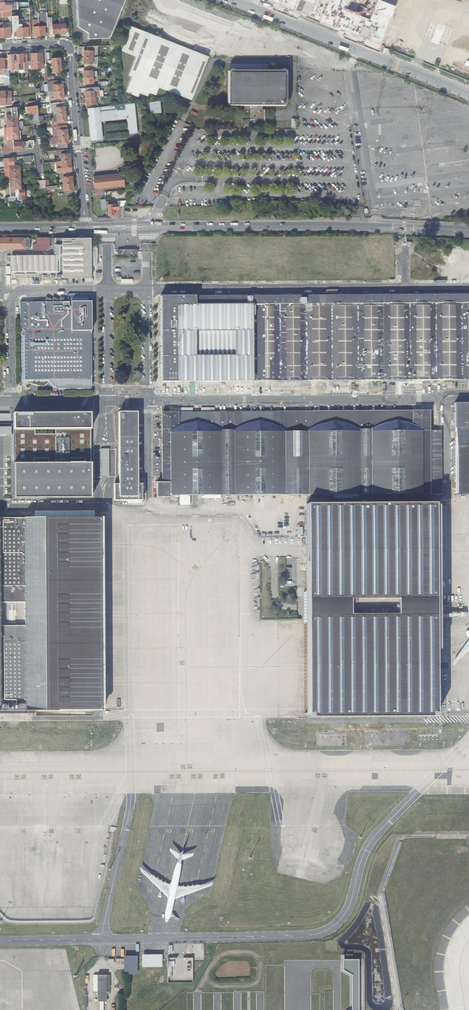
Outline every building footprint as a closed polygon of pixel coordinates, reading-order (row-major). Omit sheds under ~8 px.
[(79,27),(89,32),(86,38),(108,37),(123,0),(77,0),(79,27)] [(468,25),(468,0),(400,0),(468,25)] [(11,2),(0,3),(0,9),(2,8),(2,11),(12,10),(11,2)] [(23,36),(22,22),(20,22),(20,24),(17,25),(16,15),(12,16),(13,28),(17,28),(18,37),(23,36)] [(59,33),(59,24),(52,25),(52,17),(48,17),(48,27),(52,26),(53,32),(55,31),(55,34),(59,33)] [(23,36),(31,36),(31,24),(24,24),(24,22),(22,22),(23,36)] [(191,99),(208,57),(132,26),(122,50),(136,56),(129,74),(132,75),(126,90),(138,95),(140,91),(148,95),(150,91),(156,93),(158,86),(191,99)] [(97,56),(97,46),(87,46),(87,50),(83,50),(83,57),(97,56)] [(32,69),(37,69),(37,53),(31,54),(31,55),(27,55),(28,65),(31,65),(32,69)] [(13,70),(19,69),(18,54),(8,55),(8,59),(9,63),(13,63),(13,70)] [(24,65),(28,65),(27,55),(23,55),(23,54),(18,54),(19,69),(24,69),(24,65)] [(98,67),(97,56),(83,57),(83,61),(86,61),(86,63),(86,67),(98,67)] [(9,68),(9,63),(8,59),(0,59),(0,69),(4,69),(9,68)] [(9,68),(4,69),(0,69),(0,74),(1,78),(7,77),(7,82),(0,82),(0,85),(10,84),(9,68)] [(283,71),(230,70),(230,104),(256,104),(256,110),(249,110),(249,121),(263,121),(263,111),(261,111),(261,104),(283,105),(283,71)] [(54,92),(63,91),(62,84),(60,84),(60,80),(50,81),(51,85),(53,85),(54,92)] [(98,86),(86,87),(87,91),(85,91),(85,98),(94,97),(99,97),(98,86)] [(53,104),(63,103),(62,98),(64,98),(63,91),(54,92),(49,92),(49,99),(52,99),(53,104)] [(88,108),(98,107),(98,103),(94,103),(94,97),(85,98),(86,102),(88,102),(88,104),(86,104),(86,108),(88,108)] [(160,101),(150,102),(151,114),(162,113),(160,101)] [(53,115),(65,113),(65,107),(64,107),(64,102),(63,103),(53,104),(51,104),(52,115),(53,115)] [(115,111),(116,119),(126,118),(128,134),(138,133),(134,103),(125,104),(126,110),(115,111)] [(38,117),(37,105),(36,105),(29,106),(27,106),(28,112),(32,112),(33,122),(35,121),(39,121),(38,117)] [(98,107),(88,108),(91,141),(102,139),(100,121),(99,111),(115,109),(115,105),(98,107)] [(12,127),(23,126),(23,121),(18,121),(17,119),(17,107),(11,108),(12,127)] [(100,121),(116,119),(115,111),(115,109),(99,111),(100,121)] [(52,126),(66,124),(65,113),(53,115),(53,119),(51,119),(52,126)] [(59,137),(68,136),(66,124),(52,126),(52,128),(52,131),(55,131),(55,135),(58,135),(59,137)] [(23,126),(12,127),(13,150),(19,149),(19,145),(18,127),(23,127),(23,126)] [(11,150),(13,150),(12,127),(7,127),(7,135),(4,135),(5,140),(7,140),(7,147),(2,147),(3,151),(11,150)] [(57,149),(68,148),(67,143),(68,143),(68,136),(59,137),(51,138),(52,145),(57,144),(57,149)] [(21,145),(22,149),(31,148),(34,145),(33,140),(28,141),(28,144),(21,145)] [(62,161),(70,160),(70,153),(68,153),(67,150),(60,151),(62,161)] [(10,178),(15,177),(14,166),(14,159),(14,158),(10,158),(10,159),(5,159),(6,164),(8,164),(8,165),(6,166),(6,170),(9,170),(10,178)] [(72,172),(70,160),(62,161),(62,168),(57,168),(58,173),(60,173),(70,172),(72,172)] [(64,184),(73,183),(72,176),(70,176),(70,172),(60,173),(60,177),(63,177),(64,184)] [(120,188),(125,187),(123,172),(118,173),(118,174),(94,177),(94,181),(93,181),(94,185),(95,185),(95,189),(120,187),(120,188)] [(21,186),(20,177),(15,177),(16,190),(18,190),(19,199),(25,199),(24,188),(22,186),(21,186)] [(118,204),(113,204),(111,204),(111,203),(109,203),(109,204),(107,205),(108,215),(118,214),(119,212),(118,204)] [(90,277),(90,237),(54,238),(54,250),(61,250),(61,254),(10,255),(11,278),(56,277),(56,276),(61,276),(61,278),(90,277)] [(0,238),(0,248),(29,248),(29,238),(0,238)] [(48,238),(36,238),(36,244),(32,244),(32,248),(48,248),(48,238)] [(197,298),(192,298),(161,298),(161,382),(468,380),(468,296),(231,297),(223,297),(220,297),(197,298)] [(25,380),(91,379),(91,302),(20,302),(20,327),(26,332),(26,334),(25,334),(25,380)] [(468,495),(468,404),(455,404),(455,429),(456,429),(457,480),(457,495),(468,495)] [(90,408),(13,409),(14,499),(91,498),(90,408)] [(430,412),(430,411),(423,411),(217,413),(216,408),(201,408),(201,413),(193,413),(181,413),(162,413),(162,483),(156,483),(156,498),(170,498),(170,496),(422,494),(430,495),(430,494),(441,494),(441,431),(433,431),(430,431),(430,422),(430,412)] [(114,500),(141,501),(141,484),(136,485),(135,413),(118,413),(119,485),(113,485),(114,500)] [(110,448),(102,448),(102,474),(110,474),(110,448)] [(434,504),(306,505),(306,531),(303,531),(304,716),(308,716),(308,719),(435,718),(435,650),(438,650),(437,507),(434,507),(434,504)] [(103,711),(102,518),(0,518),(0,711),(103,711)] [(162,958),(162,955),(142,955),(142,956),(142,968),(162,967),(162,958)] [(137,956),(124,956),(124,971),(124,975),(137,975),(137,956)] [(358,960),(352,960),(343,960),(343,971),(352,975),(351,1009),(357,1009),(358,960)] [(99,1002),(103,1001),(106,1001),(106,994),(109,994),(109,988),(110,988),(110,975),(93,975),(93,992),(97,992),(97,1002),(99,1002)]
